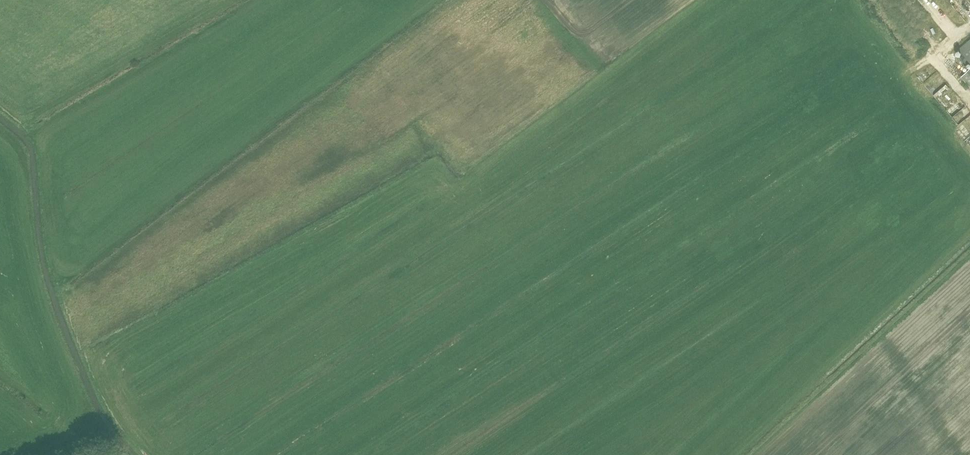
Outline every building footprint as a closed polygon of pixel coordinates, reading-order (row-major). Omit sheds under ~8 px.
[(915,23),(919,16),(914,13),(910,21),(915,23)] [(969,63),(969,39),(958,49),(969,63)] [(961,76),(969,86),(969,67),(961,76)] [(959,118),(969,108),(969,105),(964,98),(966,96),(960,90),(952,97),(959,105),(953,112),(959,118)]
